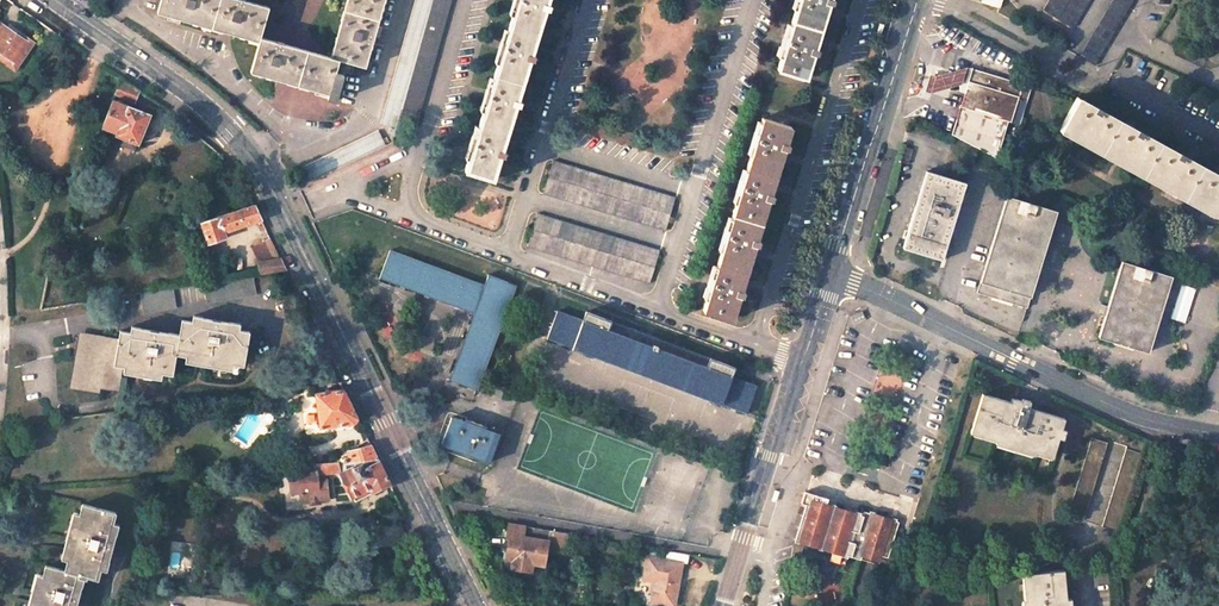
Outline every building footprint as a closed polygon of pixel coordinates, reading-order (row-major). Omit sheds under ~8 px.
[(319,52),(259,35),(267,4),(251,0),(160,0),(157,12),(169,15),(168,18),(174,20),(179,22),(180,18),(241,35),(258,40),(250,69),(257,71),(316,89),(315,93),(325,96),(336,99),(345,70),(351,72),(354,63),(365,66),(374,36),(378,37),(380,32),(381,26),(377,25),(384,0),(347,0),(331,55),(319,52)] [(403,106),(432,0),(415,0),(381,123),(397,128),(403,106)] [(403,106),(420,111),(450,0),(432,0),(403,106)] [(536,52),(533,52),(546,8),(549,9),(550,6),(551,3),(548,2),(548,0),(516,0),(466,170),(495,179),(502,155),(506,156),(507,153),(508,150),(504,149),(518,105),(521,106),(522,103),(523,100),(519,99),(532,58),(534,59),(535,55),(536,52)] [(778,68),(806,77),(812,60),(814,60),(815,58),(816,54),(813,53),(829,4),(832,5),(833,2),(833,0),(799,0),(778,68)] [(1088,0),(1049,0),(1044,9),(1073,26),(1088,0)] [(1135,0),(1114,0),(1080,57),(1097,66),(1135,0)] [(9,58),(5,64),(13,70),(34,42),(25,36),(22,39),(0,24),(0,52),(9,58)] [(0,52),(0,61),(5,64),(9,58),(0,52)] [(936,76),(931,76),(927,91),(931,93),(968,82),(972,70),(967,68),(936,76)] [(1032,87),(1024,84),(972,70),(968,82),(953,136),(999,160),(1010,123),(1021,125),(1032,87)] [(121,78),(115,94),(134,101),(138,90),(121,78)] [(1081,100),(1063,132),(1213,214),(1218,215),(1218,175),(1081,100)] [(117,134),(116,136),(139,145),(150,115),(113,101),(102,129),(117,134)] [(762,118),(703,309),(732,318),(738,300),(740,301),(741,298),(742,295),(740,294),(755,246),(757,247),(758,244),(759,239),(757,239),(769,199),(772,200),(773,196),(773,193),(771,192),(784,149),(787,150),(788,147),(789,144),(786,143),(790,127),(762,118)] [(378,129),(300,167),(308,183),(387,144),(378,129)] [(552,160),(542,193),(664,228),(674,197),(552,160)] [(943,260),(945,254),(968,183),(928,171),(917,207),(904,249),(943,260)] [(1028,308),(1057,211),(1008,196),(979,293),(1001,300),(1028,308)] [(225,238),(223,232),(261,220),(254,205),(199,222),(206,243),(216,240),(225,238)] [(536,213),(526,246),(649,282),(658,250),(536,213)] [(266,229),(259,232),(272,259),(256,262),(257,266),(258,272),(285,267),(266,229)] [(400,252),(391,249),(381,276),(390,279),(400,252)] [(484,284),(400,252),(390,279),(474,310),(450,376),(476,386),(479,377),(515,283),(488,273),(484,284)] [(1150,351),(1173,275),(1123,261),(1100,336),(1150,351)] [(204,283),(206,299),(255,291),(253,275),(227,279),(204,283)] [(173,288),(140,294),(143,310),(176,305),(173,288)] [(757,385),(731,375),(735,365),(585,310),(582,321),(556,311),(547,337),(746,412),(757,385)] [(859,312),(850,316),(854,326),(863,322),(859,312)] [(249,332),(227,328),(228,323),(200,318),(199,324),(181,320),(178,341),(175,354),(242,366),(249,332)] [(171,376),(175,354),(178,341),(166,339),(167,335),(138,330),(137,334),(120,331),(117,343),(113,366),(122,367),(171,376)] [(117,393),(122,367),(113,366),(117,343),(81,336),(72,385),(117,393)] [(315,393),(319,426),(354,422),(356,419),(358,417),(344,389),(315,393)] [(984,395),(973,429),(999,437),(998,441),(1037,452),(1038,449),(1054,454),(1059,436),(1064,438),(1065,434),(1067,429),(1061,427),(1064,419),(1037,411),(1035,415),(1028,413),(1029,409),(1031,403),(1024,400),(1023,404),(1018,402),(1016,405),(984,395)] [(490,459),(500,433),(486,427),(487,424),(467,416),(465,420),(452,414),(441,441),(490,459)] [(1108,442),(1093,437),(1069,515),(1084,520),(1108,442)] [(371,444),(349,445),(350,461),(379,459),(371,444)] [(1118,530),(1143,452),(1127,447),(1102,526),(1118,530)] [(361,464),(342,474),(353,497),(372,488),(374,492),(391,484),(379,459),(363,467),(361,464)] [(339,462),(315,464),(316,473),(340,471),(339,462)] [(316,473),(315,464),(288,466),(290,491),(299,490),(300,500),(327,498),(326,479),(317,479),(316,473)] [(804,493),(801,504),(806,505),(805,506),(810,507),(813,495),(809,494),(804,493)] [(810,507),(819,510),(809,546),(832,552),(833,550),(837,551),(837,554),(858,560),(860,556),(875,560),(878,561),(880,557),(887,559),(898,522),(862,512),(862,513),(860,520),(852,518),(851,520),(845,519),(846,516),(825,510),(826,504),(828,498),(813,495),(810,507)] [(110,531),(116,513),(82,503),(63,568),(78,572),(77,574),(84,577),(85,574),(97,578),(102,558),(107,559),(110,550),(115,532),(110,531)] [(862,513),(826,504),(825,510),(846,516),(845,519),(851,520),(852,518),(860,520),(862,513)] [(796,542),(809,546),(819,510),(810,507),(805,506),(800,525),(796,542)] [(548,541),(549,527),(508,520),(507,533),(512,533),(511,541),(508,541),(507,552),(514,553),(512,567),(532,570),(533,562),(545,563),(548,541)] [(567,531),(549,527),(548,541),(566,544),(567,531)] [(646,555),(642,579),(655,581),(651,602),(673,605),(681,561),(686,562),(688,552),(667,548),(665,558),(646,555)] [(874,565),(875,560),(860,556),(858,560),(874,565)] [(63,568),(45,563),(32,605),(73,605),(74,603),(80,583),(75,582),(77,574),(78,572),(63,568)] [(1071,601),(1066,601),(1064,566),(1030,569),(1031,597),(1028,597),(1028,605),(1071,605),(1071,601)] [(390,570),(382,574),(385,580),(393,576),(390,570)]
